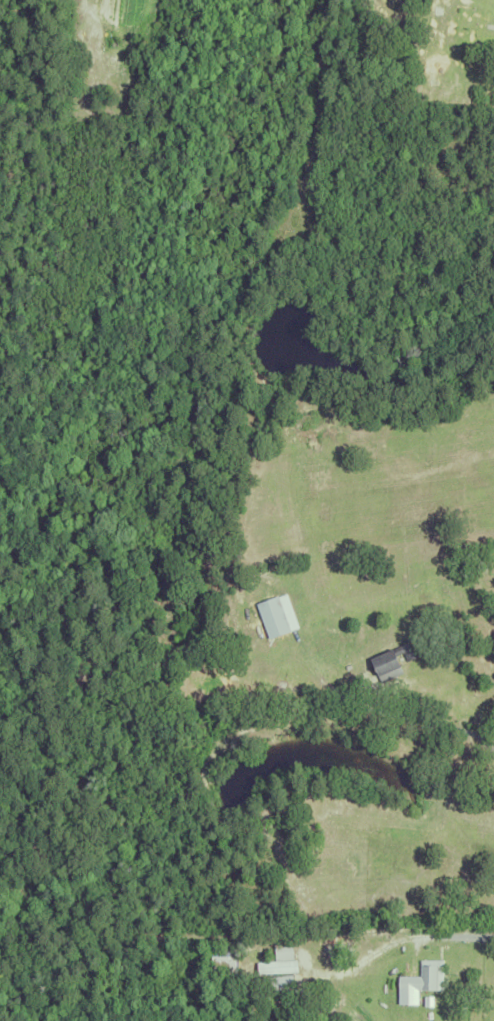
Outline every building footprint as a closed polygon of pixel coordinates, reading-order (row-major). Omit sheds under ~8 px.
[(254,601),(276,593),(288,628),(266,636),(254,601)] [(401,670),(380,680),(368,656),(390,646),(413,636),(420,652),(404,659),(400,651),(394,654),(401,670)] [(263,943),(290,941),(291,958),(264,961),(263,943)] [(396,975),(418,975),(418,958),(441,958),(441,988),(396,988),(396,975)] [(272,960),(285,959),(285,970),(273,971),(272,960)] [(267,975),(291,973),(293,990),(269,992),(267,975)]
